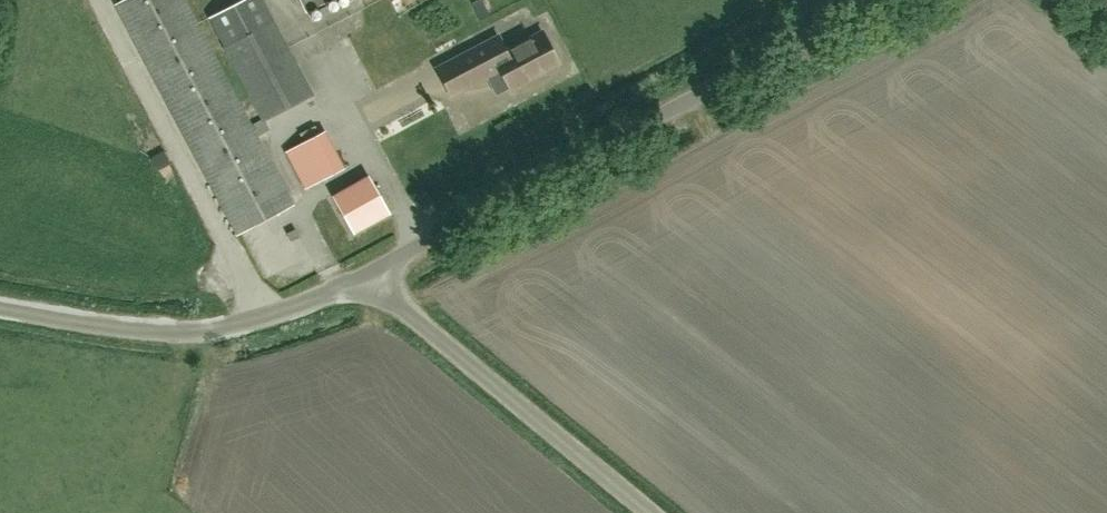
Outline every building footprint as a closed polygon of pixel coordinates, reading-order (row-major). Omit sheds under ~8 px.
[(294,205),(185,0),(126,0),(117,5),(239,234),(294,205)] [(226,48),(265,121),(314,95),(264,0),(244,0),(210,18),(226,48)] [(308,12),(331,0),(302,0),(308,12)] [(453,98),(488,80),(502,72),(513,93),(533,82),(532,80),(560,65),(543,33),(506,53),(498,38),(438,70),(453,98)] [(284,157),(302,191),(341,171),(323,136),(284,157)] [(358,234),(392,214),(368,173),(334,194),(358,234)]
